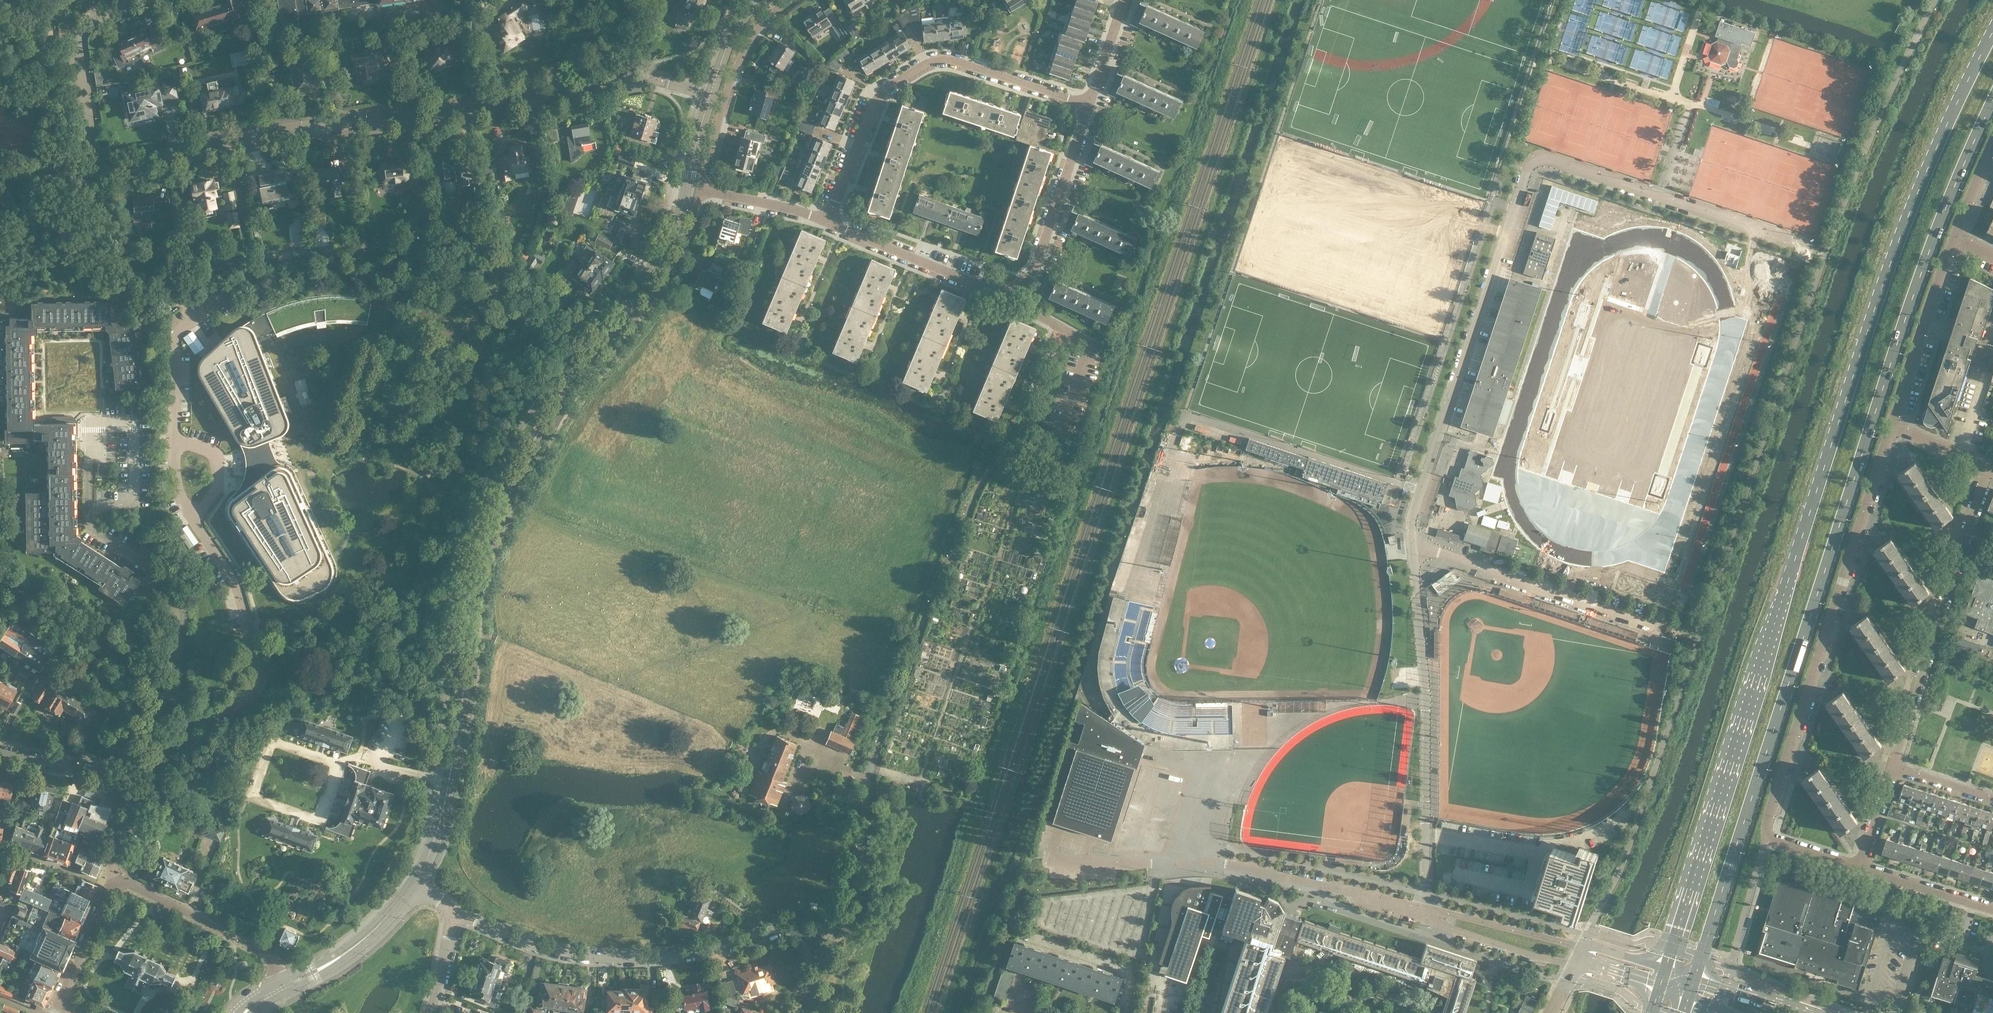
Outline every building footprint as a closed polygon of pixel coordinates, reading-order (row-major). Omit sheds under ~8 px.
[(210,35),(235,27),(242,26),(241,20),(237,8),(244,6),(242,0),(239,1),(239,0),(221,0),(201,6),(202,8),(189,12),(195,32),(208,28),(210,35)] [(283,25),(299,22),(298,14),(308,13),(308,14),(339,9),(339,7),(379,2),(380,3),(403,0),(279,0),(283,25)] [(522,0),(496,17),(500,23),(497,25),(498,27),(493,31),(498,40),(497,40),(504,50),(515,43),(512,40),(521,34),(511,18),(527,7),(522,0)] [(548,0),(538,0),(542,20),(551,19),(548,0)] [(689,0),(677,0),(680,1),(678,5),(675,3),(671,11),(669,12),(667,16),(668,18),(671,20),(674,19),(674,17),(679,20),(676,25),(685,30),(688,24),(689,25),(695,12),(698,13),(701,6),(689,0)] [(863,0),(846,0),(853,11),(865,3),(863,0)] [(1007,2),(1012,10),(1028,0),(1009,0),(1007,2)] [(1091,0),(1075,0),(1074,5),(1094,12),(1097,2),(1091,0)] [(1138,24),(1139,21),(1195,47),(1202,32),(1147,6),(1149,1),(1147,0),(1140,0),(1139,3),(1140,4),(1132,21),(1138,24)] [(907,9),(914,21),(920,20),(918,3),(911,7),(907,9)] [(1094,12),(1074,5),(1071,14),(1090,21),(1094,12)] [(809,30),(813,37),(832,24),(837,31),(842,27),(830,8),(824,11),(821,7),(802,20),(805,23),(802,26),(808,32),(809,30)] [(907,9),(902,13),(909,24),(914,21),(907,9)] [(539,13),(532,14),(533,29),(541,28),(539,13)] [(909,24),(902,13),(897,16),(898,18),(903,27),(909,24)] [(1067,24),(1087,31),(1090,21),(1071,14),(1067,24)] [(949,21),(951,37),(951,39),(957,39),(957,37),(964,36),(963,33),(969,32),(967,16),(961,16),(961,15),(948,16),(949,21)] [(460,18),(456,24),(461,28),(465,22),(460,18)] [(949,21),(936,23),(937,39),(951,37),(949,21)] [(1719,37),(1742,44),(1751,47),(1756,32),(1721,21),(1716,35),(1719,37)] [(847,27),(855,41),(862,37),(853,23),(847,27)] [(893,26),(896,32),(901,29),(897,23),(893,26)] [(937,39),(936,23),(922,24),(924,40),(937,39)] [(1062,32),(1061,33),(1081,39),(1084,40),(1087,31),(1067,24),(1064,33),(1062,32)] [(398,25),(382,28),(383,36),(400,34),(398,25)] [(417,25),(410,26),(412,38),(419,37),(417,25)] [(468,26),(461,28),(462,36),(470,34),(468,26)] [(133,36),(142,57),(154,52),(155,54),(167,49),(163,40),(161,41),(156,30),(147,34),(145,31),(133,36)] [(881,33),(885,39),(890,36),(886,30),(881,33)] [(891,37),(900,52),(911,45),(902,31),(891,37)] [(1061,33),(1058,43),(1078,49),(1081,39),(1061,33)] [(861,39),(864,44),(871,39),(868,34),(861,39)] [(142,57),(133,36),(119,42),(120,45),(118,46),(117,43),(110,46),(119,66),(141,57),(142,58),(142,57)] [(880,44),(891,61),(896,58),(894,55),(900,52),(891,37),(880,44)] [(1742,44),(1719,37),(1718,41),(1717,40),(1712,43),(1708,55),(1710,61),(1722,64),(1727,62),(1729,66),(1734,68),(1738,66),(1739,62),(1737,59),(1742,44)] [(294,41),(294,48),(308,47),(307,39),(294,41)] [(456,65),(455,54),(453,45),(449,45),(448,40),(428,43),(429,54),(427,54),(428,65),(430,65),(431,68),(437,67),(437,69),(446,68),(446,66),(456,65)] [(769,59),(774,63),(769,69),(778,75),(794,50),(780,42),(769,59)] [(1055,51),(1075,58),(1078,49),(1058,43),(1055,51)] [(880,44),(869,51),(878,65),(888,59),(890,62),(891,61),(880,44)] [(840,51),(847,61),(852,58),(846,47),(840,51)] [(355,62),(356,71),(354,71),(356,83),(363,82),(364,83),(375,81),(374,74),(389,71),(389,70),(393,70),(390,53),(385,53),(384,49),(371,51),(372,56),(353,59),(353,62),(355,62)] [(248,51),(234,54),(236,65),(251,61),(248,51)] [(847,61),(840,51),(837,54),(832,58),(841,65),(847,61)] [(878,65),(869,51),(858,58),(857,57),(851,61),(857,70),(863,66),(867,72),(878,65)] [(1055,51),(1052,62),(1071,69),(1075,58),(1055,51)] [(808,64),(821,73),(827,63),(814,55),(808,64)] [(841,65),(832,58),(826,65),(838,71),(841,65)] [(296,91),(299,91),(299,95),(308,93),(308,90),(318,89),(315,61),(303,63),(301,67),(301,72),(293,73),(292,72),(291,73),(290,73),(288,75),(288,78),(288,81),(289,82),(291,83),(295,83),(296,91)] [(1071,69),(1052,62),(1048,72),(1068,78),(1071,69)] [(1124,76),(1126,70),(1119,67),(1116,73),(1117,73),(1109,92),(1115,95),(1116,91),(1173,117),(1180,102),(1124,76)] [(188,79),(186,68),(180,69),(182,81),(188,79)] [(104,74),(96,76),(97,83),(105,82),(104,74)] [(834,86),(849,92),(854,80),(839,74),(834,86)] [(164,101),(168,100),(165,87),(161,88),(160,84),(122,92),(129,122),(160,115),(158,106),(164,104),(164,101)] [(773,97),(780,99),(783,90),(766,85),(764,92),(756,89),(748,112),(766,118),(773,97)] [(233,97),(231,86),(225,87),(225,88),(202,93),(206,110),(229,105),(227,98),(233,97)] [(829,98),(846,105),(849,99),(847,98),(849,92),(834,86),(829,98)] [(949,91),(948,91),(944,102),(946,102),(943,112),(978,124),(986,101),(971,97),(972,92),(966,90),(965,95),(950,90),(949,91)] [(829,98),(824,110),(839,116),(841,117),(844,111),(842,110),(844,105),(846,106),(846,105),(829,98)] [(890,123),(895,124),(889,142),(912,149),(924,111),(916,108),(917,104),(905,101),(904,104),(902,103),(897,118),(892,117),(890,123)] [(978,124),(1014,135),(1014,133),(1016,133),(1018,128),(1019,129),(1023,117),(1020,116),(1021,113),(1006,108),(1008,104),(1002,102),(1000,106),(986,101),(978,124)] [(1014,133),(1014,135),(1017,136),(1016,139),(1029,144),(1029,143),(1037,146),(1038,143),(1043,144),(1051,118),(1025,109),(1023,117),(1019,129),(1018,128),(1016,133),(1014,133)] [(839,116),(824,110),(819,122),(834,128),(839,116)] [(652,118),(651,118),(637,114),(631,135),(656,142),(659,132),(656,131),(657,128),(658,128),(659,128),(660,127),(660,125),(660,123),(659,121),(658,119),(657,118),(656,117),(654,117),(653,117),(652,118)] [(801,123),(814,128),(817,122),(804,117),(801,123)] [(592,143),(589,123),(566,127),(572,162),(583,152),(582,145),(583,145),(592,143)] [(814,128),(801,123),(799,129),(811,135),(814,128)] [(559,141),(557,129),(557,128),(546,130),(548,144),(555,143),(555,141),(559,141)] [(739,151),(756,156),(758,148),(761,149),(763,142),(765,142),(767,135),(753,131),(751,138),(743,136),(739,151)] [(810,148),(826,155),(831,142),(812,135),(807,147),(810,148)] [(1101,145),(1104,140),(1096,137),(1093,142),(1094,143),(1086,162),(1092,164),(1094,160),(1150,186),(1157,171),(1101,145)] [(883,159),(878,177),(900,184),(912,149),(889,142),(885,154),(881,152),(879,158),(883,159)] [(1029,143),(1029,144),(1018,179),(1040,187),(1044,171),(1048,173),(1050,167),(1046,166),(1051,150),(1049,150),(1050,146),(1043,144),(1038,143),(1037,146),(1029,143)] [(531,169),(529,157),(525,157),(524,155),(523,156),(522,145),(510,147),(512,156),(498,158),(502,181),(510,180),(509,173),(531,169)] [(788,153),(794,156),(797,150),(790,147),(788,153)] [(810,148),(805,160),(821,167),(823,168),(825,161),(824,160),(826,155),(810,148)] [(756,156),(739,151),(735,166),(753,171),(755,163),(758,163),(760,156),(756,156)] [(617,160),(634,166),(636,159),(620,153),(617,160)] [(472,163),(462,165),(461,161),(459,161),(458,154),(438,157),(439,165),(442,164),(446,190),(449,192),(453,192),(456,189),(454,180),(474,178),(472,163)] [(407,161),(406,159),(402,160),(401,161),(379,164),(381,183),(391,182),(392,188),(409,186),(408,179),(410,179),(408,160),(407,161)] [(347,173),(346,167),(342,168),(342,167),(343,167),(342,160),(329,161),(330,168),(319,169),(320,177),(315,178),(316,185),(321,184),(321,185),(328,184),(329,197),(345,195),(344,187),(354,186),(352,172),(347,173)] [(800,172),(818,180),(820,174),(818,173),(821,167),(805,160),(800,172)] [(768,174),(777,177),(782,165),(774,162),(768,174)] [(780,178),(786,181),(791,169),(785,166),(780,178)] [(260,174),(263,200),(287,197),(284,171),(260,174)] [(613,189),(639,198),(640,199),(646,184),(640,182),(640,181),(631,178),(633,174),(624,171),(623,173),(618,171),(616,178),(617,178),(613,189)] [(818,180),(800,172),(798,171),(792,183),(811,191),(815,180),(818,181),(818,180)] [(869,212),(880,216),(881,214),(890,217),(900,184),(878,177),(874,189),(870,188),(868,193),(872,195),(867,210),(869,211),(869,212)] [(1018,179),(1005,217),(1027,224),(1033,206),(1037,208),(1039,202),(1035,201),(1040,187),(1018,179)] [(193,183),(194,185),(193,185),(194,193),(193,193),(194,200),(197,200),(197,198),(199,198),(201,210),(215,208),(214,198),(216,198),(215,190),(219,189),(217,182),(214,183),(213,181),(200,183),(200,182),(193,183)] [(1551,186),(1538,226),(1550,230),(1554,215),(1557,207),(1565,203),(1571,205),(1593,212),(1597,201),(1551,186)] [(563,214),(564,215),(566,211),(571,213),(575,202),(574,201),(578,190),(575,189),(572,199),(561,196),(556,210),(563,214)] [(639,198),(613,189),(608,205),(633,214),(639,198)] [(228,213),(230,228),(239,226),(237,212),(235,212),(232,192),(224,194),(227,210),(228,209),(229,213),(228,213)] [(169,199),(154,201),(153,194),(133,197),(135,211),(133,211),(134,224),(152,222),(151,215),(171,212),(169,199)] [(953,206),(920,194),(913,212),(947,223),(953,206)] [(1135,238),(1086,216),(1079,213),(1081,208),(1074,205),(1071,210),(1072,211),(1064,229),(1070,232),(1072,229),(1128,254),(1135,238)] [(947,223),(978,234),(984,217),(953,206),(947,223)] [(752,220),(741,218),(730,215),(729,219),(725,218),(719,236),(717,242),(725,244),(726,240),(729,241),(729,240),(735,242),(740,228),(743,229),(741,233),(749,234),(752,220)] [(1004,254),(1014,258),(1015,256),(1017,257),(1022,241),(1026,243),(1027,238),(1023,236),(1027,224),(1005,217),(995,250),(1004,253),(1004,254)] [(621,243),(628,223),(616,219),(610,237),(621,243)] [(763,322),(787,332),(826,239),(802,229),(763,322)] [(1536,232),(1530,251),(1533,252),(1532,255),(1530,255),(1529,254),(1522,273),(1542,279),(1547,264),(1545,260),(1546,256),(1549,257),(1555,238),(1536,232)] [(594,241),(609,249),(613,241),(599,233),(594,241)] [(602,276),(603,277),(613,263),(604,256),(603,257),(586,245),(577,258),(580,260),(602,276)] [(331,247),(319,249),(320,256),(332,254),(331,247)] [(536,263),(540,266),(544,260),(533,253),(524,266),(530,271),(536,263)] [(833,351),(857,361),(896,269),(872,259),(833,351)] [(602,276),(580,260),(570,274),(583,283),(581,286),(590,293),(602,276)] [(726,288),(735,270),(724,264),(719,274),(708,268),(706,271),(702,269),(694,286),(701,290),(703,286),(714,291),(717,284),(726,288)] [(1049,297),(1106,322),(1113,307),(1057,281),(1059,276),(1051,273),(1049,279),(1050,279),(1042,298),(1048,300),(1049,297)] [(1509,277),(1460,426),(1492,436),(1541,288),(1509,277)] [(1946,351),(1971,359),(1974,360),(1972,366),(1992,373),(1992,345),(1985,342),(1978,340),(1978,339),(1981,340),(1992,305),(1992,288),(1970,277),(1956,320),(1956,319),(1948,343),(1949,343),(1946,351)] [(903,381),(927,391),(966,299),(942,288),(903,381)] [(249,321),(242,326),(244,326),(245,326),(246,326),(248,327),(249,327),(250,328),(253,330),(255,333),(256,338),(273,329),(276,334),(277,334),(277,333),(284,329),(292,327),(300,324),(307,322),(315,321),(316,322),(317,322),(325,320),(327,320),(327,319),(335,319),(343,319),(351,319),(359,320),(367,321),(367,322),(368,322),(372,299),(365,298),(358,297),(351,296),(344,296),(337,296),(329,296),(322,297),(314,298),(306,299),(299,301),(290,303),(282,306),(273,309),(265,313),(257,317),(249,321)] [(59,557),(83,572),(102,585),(100,587),(99,589),(102,590),(123,604),(133,589),(138,581),(136,580),(128,575),(131,569),(124,565),(121,566),(119,569),(76,541),(75,541),(75,527),(74,445),(73,423),(72,423),(33,424),(31,333),(33,333),(35,333),(35,332),(36,329),(108,328),(108,332),(109,332),(110,332),(114,368),(117,388),(122,387),(137,385),(141,384),(134,324),(121,326),(118,324),(109,316),(109,301),(60,302),(30,303),(30,319),(16,319),(16,318),(16,317),(14,317),(8,317),(8,318),(8,319),(0,319),(0,404),(5,403),(5,414),(5,441),(9,441),(32,441),(32,440),(32,439),(39,439),(46,439),(47,493),(30,493),(26,493),(27,550),(55,550),(61,554),(60,555),(59,557)] [(734,314),(740,316),(745,306),(738,303),(734,314)] [(1012,318),(973,411),(997,421),(1036,328),(1012,318)] [(200,367),(199,369),(200,372),(201,375),(202,377),(247,455),(249,459),(251,463),(252,467),(252,471),(252,476),(245,481),(246,482),(250,487),(234,499),(232,501),(231,503),(230,505),(230,507),(229,510),(230,512),(231,515),(280,590),(282,592),(285,594),(287,596),(290,597),(292,598),(295,598),(298,598),(301,598),(304,597),(308,595),(307,592),(313,589),(314,592),(315,592),(314,589),(320,586),(321,589),(322,588),(325,587),(327,585),(329,583),(331,580),(332,578),(333,575),(333,572),(333,569),(333,566),(332,563),(292,474),(290,471),(287,468),(281,466),(277,464),(274,462),(272,460),(269,458),(267,455),(265,452),(264,449),(263,445),(262,442),(282,434),(284,433),(285,432),(287,430),(288,428),(288,426),(289,424),(289,422),(288,419),(256,338),(255,333),(253,330),(250,328),(249,327),(248,327),(246,326),(245,326),(244,326),(242,326),(240,326),(239,327),(237,328),(236,328),(235,329),(204,357),(203,359),(201,362),(200,364),(200,367)] [(1948,430),(1971,359),(1946,351),(1929,402),(1930,403),(1931,403),(1929,408),(1927,409),(1925,410),(1924,412),(1923,415),(1923,418),(1924,421),(1927,425),(1928,426),(1930,426),(1931,426),(1934,426),(1936,426),(1938,425),(1940,423),(1941,422),(1941,420),(1948,430)] [(1563,393),(1578,396),(1581,379),(1566,376),(1563,393)] [(87,391),(65,391),(65,404),(88,404),(87,391)] [(1308,458),(1249,438),(1245,449),(1297,466),(1298,462),(1306,465),(1308,458)] [(1455,475),(1452,485),(1449,495),(1454,497),(1457,508),(1468,512),(1477,504),(1474,492),(1483,485),(1481,474),(1487,468),(1489,466),(1492,456),(1470,449),(1465,464),(1469,466),(1470,470),(1461,477),(1455,475)] [(1394,485),(1308,456),(1308,458),(1306,465),(1298,462),(1297,466),(1295,473),(1302,476),(1338,488),(1336,493),(1372,504),(1371,507),(1378,509),(1381,502),(1387,504),(1394,485)] [(1898,474),(1899,474),(1908,488),(1918,501),(1935,489),(1932,484),(1925,475),(1916,462),(1898,474)] [(424,470),(429,477),(431,475),(433,477),(439,472),(433,463),(424,470)] [(1605,497),(1619,499),(1620,490),(1607,487),(1605,497)] [(1935,489),(1918,501),(1928,515),(1937,529),(1955,516),(1945,503),(1935,489)] [(1500,534),(1469,524),(1464,539),(1483,545),(1481,550),(1493,553),(1500,534)] [(187,525),(178,531),(189,548),(199,542),(187,525)] [(1438,528),(1435,535),(1462,543),(1464,536),(1438,528)] [(1396,543),(1394,535),(1387,537),(1388,537),(1390,544),(1396,543)] [(1497,550),(1503,552),(1508,537),(1502,535),(1497,550)] [(1517,540),(1509,537),(1504,552),(1513,555),(1517,540)] [(1892,538),(1875,550),(1884,564),(1894,578),(1911,565),(1901,552),(1892,538)] [(1894,578),(1903,591),(1913,605),(1930,593),(1920,579),(1911,565),(1894,578)] [(1982,568),(1965,614),(1979,619),(1975,628),(1992,635),(1992,572),(1982,568)] [(1451,570),(1431,584),(1439,594),(1458,580),(1451,570)] [(1507,591),(1500,589),(1500,588),(1498,594),(1524,602),(1525,598),(1507,592),(1507,591)] [(1145,606),(1130,602),(1121,633),(1117,632),(1115,637),(1120,638),(1116,654),(1115,666),(1116,679),(1120,690),(1122,696),(1121,696),(1124,703),(1126,705),(1124,706),(1127,710),(1129,709),(1131,712),(1136,717),(1138,715),(1142,719),(1152,725),(1164,730),(1176,732),(1232,731),(1232,705),(1226,706),(1226,702),(1222,702),(1222,703),(1220,703),(1220,702),(1203,702),(1203,703),(1201,703),(1201,702),(1195,702),(1195,703),(1185,703),(1180,703),(1172,702),(1167,701),(1162,698),(1156,694),(1151,688),(1147,683),(1145,677),(1143,671),(1143,665),(1143,659),(1145,652),(1148,642),(1149,642),(1151,636),(1150,636),(1150,635),(1151,635),(1156,618),(1155,618),(1155,616),(1156,616),(1157,612),(1156,612),(1157,607),(1145,604),(1145,606)] [(1868,615),(1850,627),(1860,640),(1869,654),(1887,642),(1877,628),(1868,615)] [(15,656),(30,633),(10,620),(0,637),(0,646),(15,656)] [(30,633),(15,656),(38,671),(53,648),(30,633)] [(1979,645),(1956,637),(1952,649),(1974,657),(1979,645)] [(1887,642),(1869,654),(1879,668),(1889,681),(1906,669),(1896,655),(1887,642)] [(18,673),(27,678),(27,677),(30,673),(21,669),(19,673),(18,673)] [(27,678),(18,673),(15,679),(24,683),(27,678)] [(30,697),(41,703),(53,683),(43,677),(30,697)] [(5,708),(15,690),(0,682),(0,705),(5,708)] [(71,694),(53,683),(41,703),(58,715),(71,694)] [(1844,692),(1827,704),(1837,717),(1847,730),(1863,719),(1853,705),(1844,692)] [(71,694),(62,708),(92,727),(101,714),(71,694)] [(1043,817),(1042,818),(1076,829),(1111,840),(1133,769),(1134,767),(1136,768),(1142,752),(1144,743),(1142,742),(1126,731),(1110,721),(1095,711),(1079,701),(1072,723),(1065,745),(1055,776),(1046,807),(1043,817)] [(355,710),(355,716),(367,716),(367,718),(378,718),(378,710),(355,710)] [(833,731),(831,730),(826,743),(850,753),(856,740),(853,740),(863,717),(852,712),(845,727),(836,723),(833,731)] [(1863,719),(1847,730),(1849,733),(1856,744),(1865,757),(1882,746),(1873,732),(1863,719)] [(304,720),(298,735),(347,752),(353,737),(304,720)] [(124,731),(121,722),(115,724),(118,733),(124,731)] [(777,736),(762,772),(759,771),(750,793),(757,796),(756,799),(769,804),(770,802),(777,805),(786,782),(782,780),(797,744),(777,736)] [(1133,769),(1111,840),(1169,859),(1171,853),(1190,859),(1194,847),(1193,847),(1215,780),(1196,774),(1198,771),(1146,754),(1141,771),(1133,769)] [(327,826),(326,828),(351,837),(356,823),(353,822),(355,818),(382,828),(394,794),(371,786),(370,791),(365,789),(371,771),(349,763),(348,765),(349,766),(350,766),(351,767),(353,768),(354,770),(355,771),(356,775),(356,776),(356,779),(355,781),(342,819),(340,822),(338,824),(335,826),(331,827),(328,827),(327,826)] [(1821,768),(1804,780),(1813,793),(1823,807),(1840,795),(1830,782),(1821,768)] [(10,798),(12,783),(0,781),(0,797),(10,798)] [(32,802),(30,810),(35,811),(35,812),(42,814),(42,813),(47,814),(49,814),(48,816),(54,818),(61,797),(55,795),(55,796),(52,795),(53,795),(54,788),(35,783),(33,790),(34,790),(32,802)] [(1904,784),(1899,799),(1910,802),(1915,787),(1904,784)] [(1925,791),(1915,787),(1910,802),(1921,806),(1925,791)] [(1937,794),(1925,791),(1921,806),(1932,809),(1937,794)] [(794,793),(793,811),(810,812),(811,794),(794,793)] [(1937,794),(1932,809),(1943,813),(1948,798),(1937,794)] [(54,824),(53,825),(65,829),(78,834),(96,841),(98,835),(100,836),(106,822),(105,822),(111,807),(100,803),(101,801),(95,799),(94,800),(82,795),(78,804),(72,802),(63,799),(54,824)] [(1840,795),(1823,807),(1832,821),(1841,834),(1859,822),(1849,809),(1840,795)] [(1948,798),(1943,813),(1954,816),(1959,801),(1948,798)] [(1959,801),(1954,816),(1965,820),(1970,805),(1959,801)] [(1970,805),(1965,820),(1976,823),(1981,808),(1970,805)] [(1981,808),(1976,823),(1988,827),(1992,812),(1981,808)] [(1890,810),(1888,816),(1904,821),(1906,815),(1898,812),(1890,810)] [(9,843),(20,847),(31,814),(30,815),(25,813),(24,816),(25,817),(21,827),(16,825),(9,843)] [(269,818),(263,834),(312,851),(318,836),(269,818)] [(1903,823),(1888,818),(1886,824),(1892,826),(1901,829),(1903,823)] [(204,834),(221,841),(226,828),(209,821),(204,834)] [(27,824),(20,847),(29,850),(35,832),(37,828),(27,824)] [(35,832),(29,850),(39,854),(46,836),(40,834),(43,826),(38,824),(35,832)] [(41,855),(54,860),(65,829),(53,825),(54,824),(53,824),(41,855)] [(65,829),(54,860),(66,864),(78,834),(65,829)] [(1881,837),(1877,850),(1883,852),(1883,850),(1887,839),(1881,837)] [(1883,852),(1882,853),(1893,856),(1898,842),(1887,839),(1883,850),(1883,852)] [(1898,842),(1893,856),(1904,860),(1909,845),(1898,842)] [(1909,845),(1904,860),(1915,863),(1919,849),(1909,845)] [(77,855),(100,866),(105,855),(89,848),(87,853),(79,850),(77,855)] [(1539,894),(1537,899),(1561,907),(1566,908),(1564,915),(1579,920),(1599,854),(1584,850),(1582,857),(1578,855),(1553,848),(1552,853),(1549,862),(1546,870),(1544,876),(1542,885),(1539,894)] [(1919,849),(1915,863),(1926,866),(1930,852),(1919,849)] [(1930,852),(1926,866),(1937,870),(1941,855),(1930,852)] [(100,866),(77,855),(74,861),(82,864),(80,869),(96,876),(100,866)] [(1941,855),(1937,870),(1948,873),(1952,859),(1941,855)] [(1335,861),(1362,864),(1362,859),(1335,856),(1335,861)] [(155,876),(189,893),(190,890),(191,891),(193,886),(193,885),(194,883),(193,882),(197,874),(193,872),(194,871),(164,857),(155,876)] [(24,887),(30,869),(22,866),(22,864),(7,858),(0,877),(12,882),(9,889),(21,893),(24,887)] [(1952,859),(1948,873),(1959,877),(1963,862),(1952,859)] [(1963,862),(1959,877),(1970,880),(1974,866),(1963,862)] [(1758,951),(1760,955),(1795,965),(1794,967),(1806,971),(1806,969),(1843,981),(1844,979),(1848,980),(1848,982),(1854,984),(1855,981),(1861,983),(1882,916),(1871,912),(1877,893),(1866,890),(1783,864),(1763,930),(1764,931),(1758,951)] [(1985,869),(1974,866),(1970,880),(1981,884),(1985,869)] [(1985,869),(1981,884),(1991,887),(1992,882),(1992,872),(1985,869)] [(81,884),(95,890),(97,885),(79,878),(78,879),(82,881),(81,884)] [(49,906),(81,921),(95,890),(81,884),(78,883),(75,892),(65,887),(65,886),(57,883),(56,883),(55,883),(50,894),(51,895),(50,898),(45,908),(48,909),(49,906)] [(50,898),(24,887),(20,898),(45,908),(50,898)] [(679,924),(680,924),(678,929),(689,934),(690,930),(695,932),(700,921),(701,921),(704,914),(716,919),(720,909),(713,906),(712,910),(706,908),(710,899),(706,898),(709,891),(697,887),(695,893),(694,893),(686,915),(683,914),(679,924)] [(1475,962),(1424,945),(1420,958),(1411,954),(1410,956),(1408,955),(1408,954),(1399,951),(1400,951),(1398,952),(1396,951),(1395,950),(1396,950),(1387,947),(1386,948),(1384,947),(1385,946),(1375,943),(1374,944),(1372,944),(1372,942),(1363,939),(1362,940),(1361,940),(1361,938),(1351,935),(1350,936),(1349,936),(1349,934),(1339,931),(1339,933),(1337,932),(1339,926),(1329,923),(1326,928),(1325,928),(1325,926),(1316,923),(1315,925),(1313,924),(1313,922),(1304,919),(1303,921),(1300,920),(1282,914),(1283,911),(1278,902),(1268,897),(1263,904),(1258,903),(1260,897),(1235,888),(1232,899),(1209,891),(1211,887),(1196,887),(1191,888),(1185,890),(1179,893),(1175,899),(1172,906),(1171,910),(1171,916),(1171,920),(1171,926),(1159,962),(1167,965),(1164,974),(1186,981),(1201,935),(1209,938),(1212,927),(1220,930),(1217,940),(1232,946),(1236,934),(1246,937),(1220,1012),(1265,1012),(1284,956),(1270,951),(1276,931),(1426,981),(1430,983),(1430,985),(1438,987),(1436,992),(1446,995),(1440,1012),(1461,1012),(1473,978),(1469,977),(1475,962)] [(739,900),(744,903),(747,897),(741,894),(739,900)] [(20,898),(12,915),(41,928),(42,925),(73,939),(81,921),(49,906),(48,909),(45,908),(20,898)] [(0,934),(0,942),(19,951),(29,955),(33,957),(41,961),(59,969),(60,969),(73,939),(42,925),(41,928),(12,915),(8,922),(5,920),(0,930),(2,930),(0,934)] [(280,940),(292,945),(298,933),(285,928),(280,940)] [(0,942),(0,954),(14,960),(19,951),(0,942)] [(1024,945),(1016,942),(1008,964),(1015,968),(1016,967),(1035,973),(1035,975),(1043,976),(1050,953),(1042,951),(1043,949),(1034,946),(1024,943),(1024,945)] [(115,959),(120,962),(126,970),(132,973),(131,973),(126,986),(129,987),(129,988),(137,991),(138,991),(141,993),(147,981),(147,979),(153,982),(155,982),(155,987),(161,986),(161,982),(163,981),(172,985),(177,975),(168,971),(162,963),(135,950),(125,951),(120,949),(115,959)] [(1058,956),(1050,953),(1043,976),(1050,980),(1050,978),(1070,985),(1070,986),(1078,987),(1085,965),(1077,962),(1078,960),(1059,954),(1058,956)] [(1924,964),(1933,967),(1937,956),(1927,953),(1924,964)] [(1933,994),(1943,997),(1943,998),(1962,1004),(1962,1003),(1973,1006),(1971,1012),(1992,1012),(1992,979),(1991,981),(1984,978),(1984,977),(1976,975),(1981,960),(1957,953),(1955,961),(1952,960),(1952,959),(1944,957),(1933,990),(1934,990),(1933,994)] [(477,971),(497,977),(497,975),(503,977),(505,970),(507,970),(510,961),(492,955),(492,956),(493,956),(491,961),(488,960),(488,959),(482,957),(477,971)] [(32,965),(31,968),(55,978),(59,969),(41,961),(33,957),(30,964),(32,965)] [(767,984),(774,982),(769,965),(738,974),(738,975),(736,976),(738,981),(739,980),(745,997),(752,994),(750,989),(758,987),(760,992),(769,989),(767,984)] [(1093,968),(1085,965),(1078,987),(1085,991),(1085,990),(1105,996),(1104,998),(1112,999),(1120,976),(1112,974),(1113,972),(1094,965),(1093,968)] [(27,976),(33,979),(51,987),(55,978),(31,968),(27,976)] [(1003,970),(1001,976),(1012,979),(1014,974),(1003,970)] [(473,982),(492,989),(497,977),(477,971),(473,982)] [(1001,976),(999,981),(1010,985),(1012,979),(1001,976)] [(51,987),(33,979),(25,998),(43,1006),(51,987)] [(726,997),(738,1001),(739,1000),(732,979),(720,983),(723,997),(726,996),(726,997)] [(999,981),(997,987),(1008,991),(1010,985),(999,981)] [(492,989),(473,982),(469,995),(475,997),(486,1000),(485,1003),(495,1007),(498,998),(496,997),(498,991),(492,989)] [(677,996),(671,997),(673,1009),(683,1007),(684,1008),(699,1005),(700,1010),(708,1008),(708,1003),(706,991),(704,991),(702,982),(690,984),(691,989),(686,990),(687,994),(681,995),(683,1004),(679,1004),(677,996)] [(524,1012),(541,1012),(541,1009),(545,1010),(545,1007),(553,1008),(553,1011),(557,986),(557,985),(543,983),(542,989),(541,992),(539,992),(537,1008),(526,1006),(524,1012)] [(633,1012),(653,1012),(653,1008),(647,1008),(648,991),(648,984),(640,984),(640,989),(633,989),(633,1012)] [(10,998),(13,992),(5,989),(6,987),(0,985),(0,994),(10,998)] [(557,986),(553,1011),(558,1012),(559,1008),(566,1009),(569,988),(557,986)] [(566,1009),(574,1010),(574,1012),(581,1012),(581,1011),(582,1011),(584,998),(582,998),(583,994),(582,994),(583,988),(569,986),(569,988),(566,1009)] [(997,987),(995,993),(1007,996),(1008,991),(997,987)] [(625,991),(621,991),(621,1012),(633,1012),(633,989),(625,989),(625,991)] [(621,991),(607,991),(606,1007),(600,1007),(600,1012),(613,1012),(621,1012),(621,991)] [(1007,996),(995,993),(993,998),(1005,1002),(1007,996)] [(1538,1000),(1527,994),(1517,1012),(1531,1012),(1538,1000)] [(1142,995),(1139,1012),(1151,1012),(1154,997),(1142,995)] [(738,1001),(726,997),(722,1009),(724,1009),(728,1004),(736,1007),(738,1001)] [(1,1009),(7,1012),(11,1006),(4,1003),(1,1009)]
